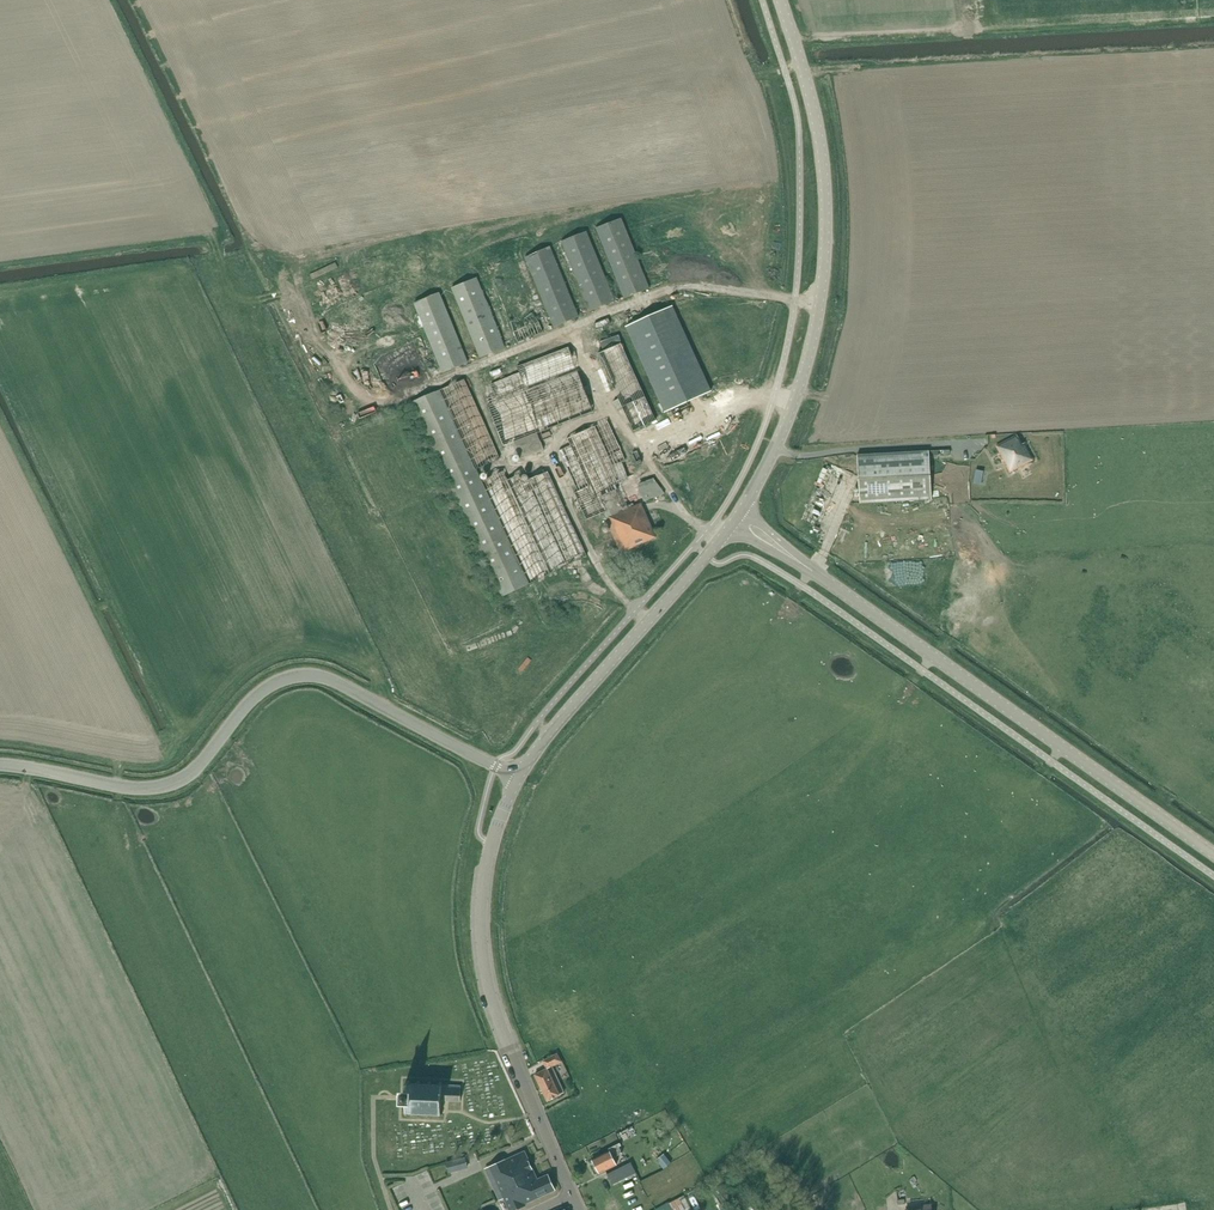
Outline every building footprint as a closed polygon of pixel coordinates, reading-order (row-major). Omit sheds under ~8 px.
[(644,274),(622,218),(596,228),(625,299),(650,288),(644,274)] [(615,301),(587,231),(562,242),(590,312),(615,301)] [(579,317),(551,246),(525,257),(554,327),(579,317)] [(477,277),(452,288),(480,358),(506,348),(477,277)] [(439,293),(413,304),(442,374),(468,363),(439,293)] [(626,326),(664,412),(711,391),(673,305),(638,321),(626,326)] [(603,351),(600,353),(616,389),(620,398),(614,402),(617,410),(624,408),(634,430),(657,420),(623,342),(622,343),(619,335),(600,341),(603,351)] [(497,395),(489,398),(492,404),(490,405),(505,444),(515,441),(537,432),(594,410),(569,347),(519,366),(522,373),(493,385),(497,395)] [(465,379),(412,403),(501,596),(588,555),(548,471),(523,483),(518,475),(509,480),(504,471),(483,481),(478,470),(501,459),(465,379)] [(572,445),(559,451),(562,456),(576,491),(575,492),(579,500),(575,502),(578,510),(582,508),(587,519),(602,512),(620,552),(624,551),(655,537),(640,504),(640,502),(620,509),(611,483),(629,476),(623,463),(626,461),(608,421),(596,426),(569,438),(572,445)] [(537,432),(515,441),(522,458),(544,449),(537,432)] [(1018,435),(997,446),(1011,472),(1034,460),(1025,443),(1023,444),(1018,435)] [(858,454),(860,503),(932,499),(929,450),(858,454)] [(976,469),(973,484),(981,485),(984,471),(976,469)] [(629,476),(611,483),(620,509),(640,502),(645,500),(639,483),(636,474),(629,476)] [(654,478),(639,483),(645,500),(665,493),(654,478)] [(547,1068),(534,1075),(548,1101),(564,1092),(551,1066),(560,1061),(557,1054),(543,1061),(547,1068)] [(404,1093),(403,1104),(407,1104),(406,1112),(404,1112),(404,1114),(406,1114),(406,1116),(408,1117),(408,1114),(417,1115),(417,1117),(419,1117),(419,1115),(428,1115),(428,1118),(429,1118),(430,1115),(438,1116),(438,1118),(440,1118),(441,1116),(443,1116),(443,1114),(441,1114),(441,1101),(461,1101),(462,1086),(442,1085),(442,1083),(440,1083),(440,1085),(431,1085),(431,1082),(429,1082),(429,1085),(421,1084),(421,1082),(418,1082),(418,1084),(410,1084),(410,1081),(408,1081),(408,1084),(405,1083),(405,1085),(408,1085),(407,1093),(404,1093)] [(603,1154),(592,1159),(595,1164),(594,1168),(595,1171),(598,1172),(599,1173),(617,1164),(613,1158),(622,1153),(619,1146),(621,1145),(620,1143),(609,1148),(609,1150),(603,1154)] [(505,1159),(490,1166),(500,1189),(496,1191),(500,1200),(505,1198),(510,1209),(518,1209),(527,1206),(526,1204),(556,1190),(548,1174),(548,1175),(538,1180),(537,1179),(525,1151),(506,1160),(505,1159)] [(664,1169),(671,1163),(664,1154),(657,1160),(664,1169)] [(447,1163),(449,1172),(467,1167),(465,1158),(464,1159),(464,1160),(448,1164),(448,1163),(447,1163)] [(613,1185),(637,1174),(631,1162),(608,1174),(610,1177),(613,1185)] [(655,1209),(686,1209),(692,1209),(687,1200),(685,1196),(670,1203),(669,1202),(655,1209)]
